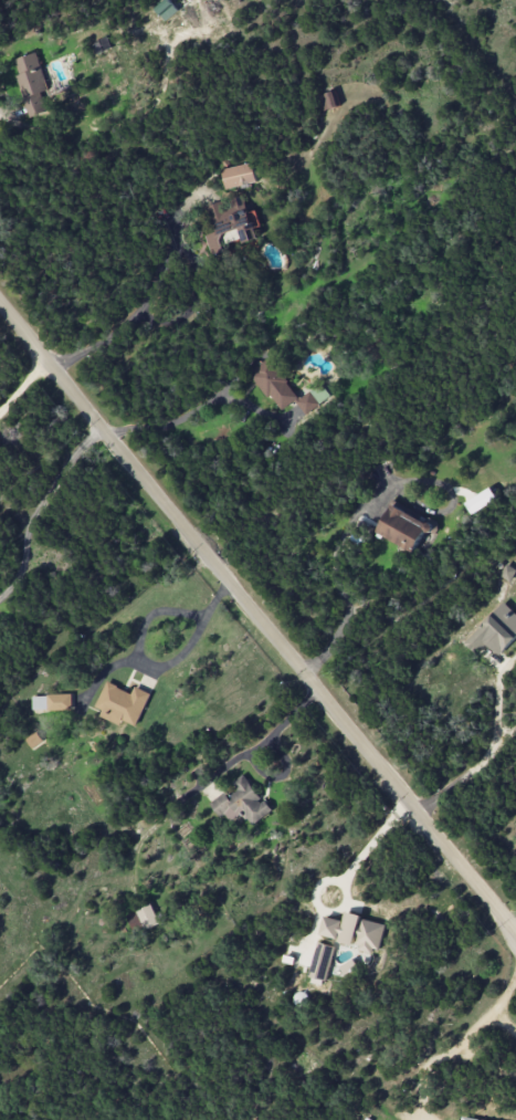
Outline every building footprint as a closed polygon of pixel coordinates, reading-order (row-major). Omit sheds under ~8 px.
[(178,10),(170,0),(166,0),(155,8),(165,20),(178,10)] [(48,89),(38,52),(14,59),(19,75),(16,76),(27,117),(47,111),(41,91),(48,89)] [(317,96),(322,111),(340,106),(335,90),(317,96)] [(221,168),(224,188),(255,184),(253,164),(221,168)] [(200,207),(213,257),(232,252),(230,242),(242,238),(244,243),(258,239),(254,226),(259,225),(255,210),(247,212),(243,195),(200,207)] [(299,398),(272,357),(252,370),(279,412),(296,400),(304,414),(330,397),(321,384),(299,398)] [(391,505),(378,535),(415,551),(424,530),(431,534),(435,524),(391,505)] [(515,572),(515,569),(507,564),(500,576),(510,582),(515,572)] [(504,602),(466,643),(478,654),(488,643),(500,655),(515,638),(515,613),(504,602)] [(135,686),(132,693),(106,682),(96,707),(103,710),(100,716),(121,725),(123,720),(136,726),(150,693),(135,686)] [(33,711),(73,709),(73,694),(32,695),(33,711)] [(32,748),(43,741),(37,732),(26,739),(32,748)] [(232,781),(238,791),(228,797),(225,793),(211,802),(226,824),(245,812),(252,824),(272,811),(265,800),(262,802),(244,774),(232,781)] [(126,914),(135,934),(159,924),(151,904),(126,914)] [(384,922),(344,913),(342,920),(324,916),(319,937),(377,951),(384,922)]
